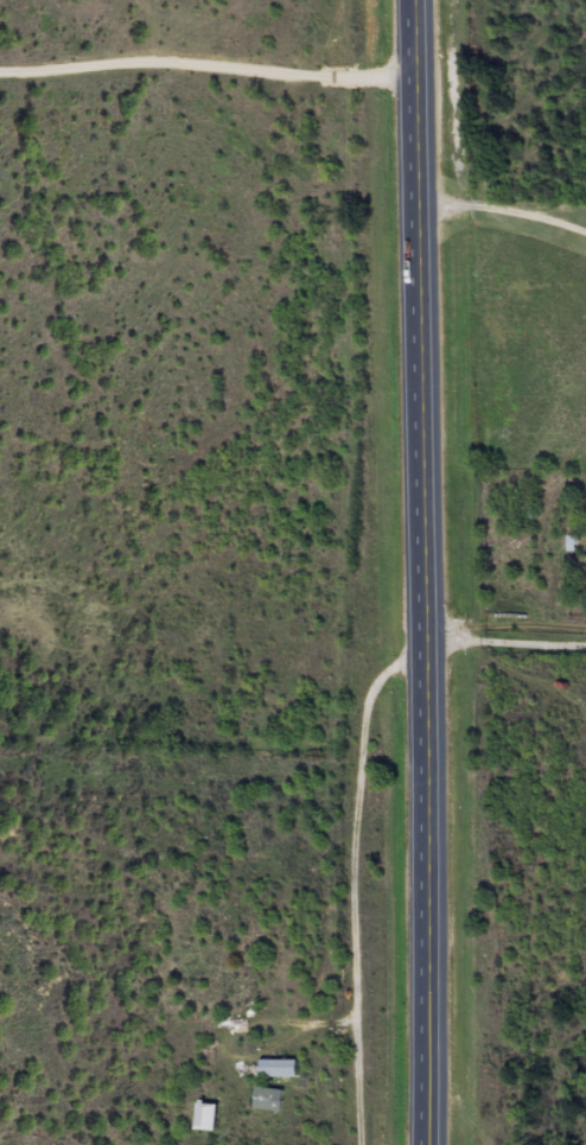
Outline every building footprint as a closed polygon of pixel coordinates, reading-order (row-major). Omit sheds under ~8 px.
[(302,1059),(266,1059),(266,1077),(302,1077),(302,1059)]
